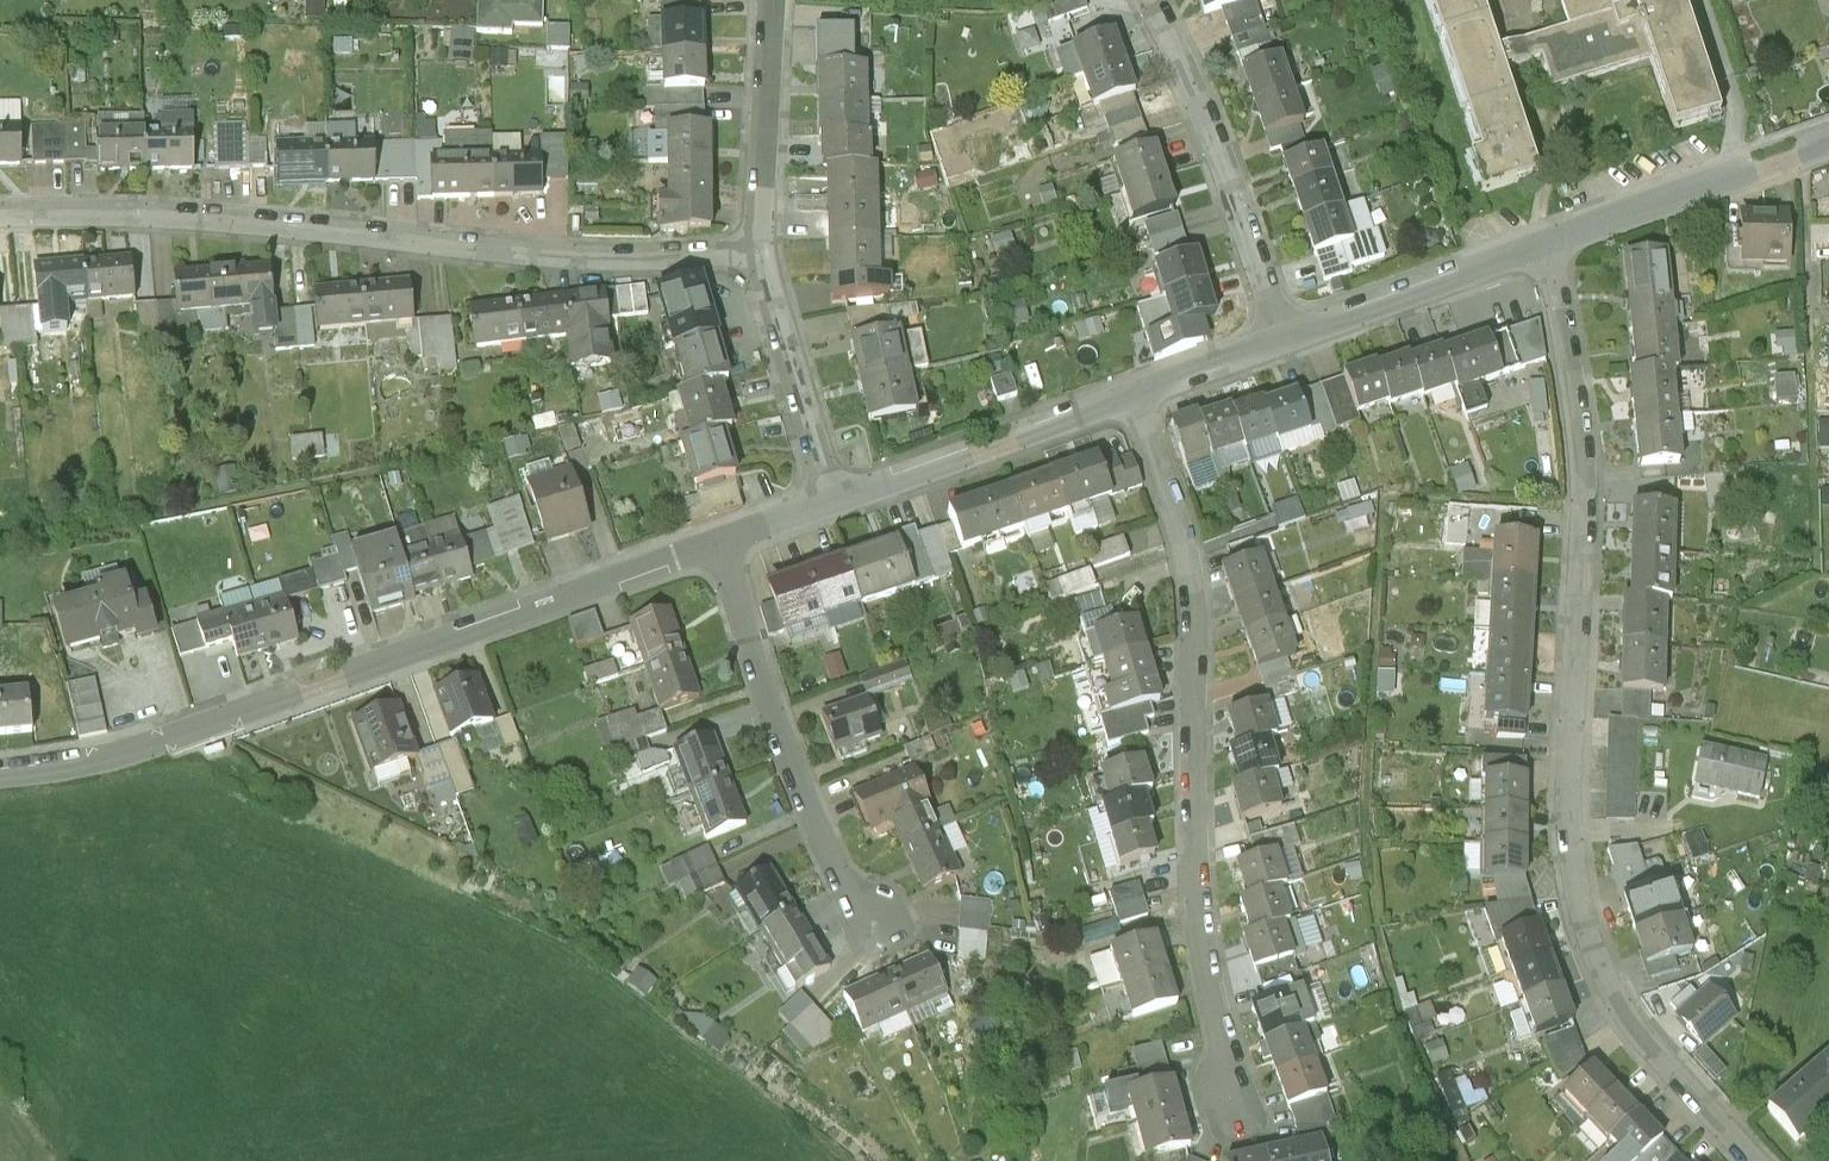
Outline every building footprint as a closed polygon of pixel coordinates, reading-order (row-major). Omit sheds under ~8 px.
[(1051,3),(1057,21),(1087,11),(1083,0),(1060,0),(1051,3)] [(1204,16),(1242,5),(1242,4),(1255,0),(1199,0),(1204,16)] [(1475,163),(1464,167),(1475,200),(1483,197),(1536,180),(1502,77),(1537,65),(1548,97),(1566,91),(1648,64),(1671,136),(1718,121),(1708,89),(1678,0),(1670,0),(1641,9),(1638,0),(1551,0),(1563,34),(1495,57),(1475,0),(1421,0),(1475,163)] [(1261,14),(1229,25),(1234,41),(1266,30),(1261,14)] [(698,25),(663,26),(663,60),(699,59),(698,25)] [(569,29),(546,29),(546,52),(568,52),(569,29)] [(1271,46),(1266,30),(1234,41),(1240,57),(1271,46)] [(447,63),(470,64),(472,34),(449,33),(447,63)] [(1112,36),(1072,51),(1083,81),(1123,66),(1112,36)] [(849,69),(848,53),(819,53),(819,70),(849,69)] [(699,59),(663,60),(664,97),(700,96),(699,59)] [(1280,59),(1242,73),(1253,105),(1291,92),(1280,59)] [(1083,81),(1068,86),(1078,116),(1134,96),(1123,66),(1083,81)] [(863,71),(863,69),(849,69),(819,70),(818,70),(818,71),(819,71),(820,105),(864,104),(863,84),(858,85),(858,71),(863,71)] [(1291,92),(1253,105),(1264,138),(1297,127),(1302,125),(1291,92)] [(865,105),(865,104),(864,104),(820,105),(820,138),(819,138),(819,140),(822,140),(866,139),(865,137),(864,137),(864,119),(859,119),(858,105),(865,105)] [(1133,111),(1105,121),(1109,135),(1138,125),(1133,111)] [(213,168),(248,168),(249,123),(214,122),(213,168)] [(1138,125),(1109,135),(1114,149),(1143,139),(1138,125)] [(1297,127),(1264,138),(1270,155),(1303,143),(1297,127)] [(66,129),(32,130),(33,168),(67,167),(66,129)] [(0,132),(0,169),(19,169),(19,131),(0,132)] [(703,132),(669,134),(670,168),(704,167),(703,132)] [(191,135),(144,137),(145,173),(192,172),(191,135)] [(144,137),(98,138),(99,175),(145,173),(144,137)] [(866,139),(822,140),(822,169),(828,169),(868,168),(868,139),(866,139)] [(566,145),(539,146),(539,163),(539,186),(567,184),(566,145)] [(374,149),(326,150),(328,188),(374,187),(374,149)] [(328,188),(326,150),(278,151),(279,189),(328,188)] [(1154,150),(1113,164),(1123,194),(1164,180),(1154,150)] [(1321,150),(1283,163),(1292,191),(1330,178),(1321,150)] [(539,163),(492,165),(494,201),(540,200),(539,186),(539,163)] [(492,165),(443,166),(444,202),(494,201),(492,165)] [(704,167),(670,168),(671,202),(668,202),(668,203),(706,203),(704,167)] [(866,169),(828,169),(829,186),(866,186),(866,169)] [(1330,178),(1292,191),(1303,224),(1341,211),(1330,178)] [(1164,180),(1123,194),(1133,224),(1174,211),(1164,180)] [(875,198),(828,199),(829,242),(876,241),(875,222),(870,222),(869,205),(875,205),(875,198)] [(706,203),(668,203),(668,202),(658,202),(659,230),(656,230),(656,235),(659,235),(659,237),(675,235),(677,237),(679,237),(681,237),(683,236),(685,235),(686,233),(708,233),(707,203),(706,203)] [(1341,211),(1303,224),(1315,257),(1352,244),(1341,211)] [(1786,217),(1741,218),(1741,231),(1742,265),(1787,264),(1786,217)] [(1173,220),(1143,229),(1148,245),(1178,236),(1173,220)] [(1741,231),(1724,232),(1725,266),(1742,265),(1741,231)] [(1178,236),(1148,245),(1153,261),(1183,252),(1178,236)] [(876,241),(829,242),(831,305),(888,299),(888,282),(877,282),(876,264),(871,265),(870,248),(876,247),(876,241)] [(1196,257),(1155,270),(1164,300),(1205,287),(1196,257)] [(1663,257),(1623,261),(1626,284),(1625,284),(1630,332),(1671,327),(1663,257)] [(131,261),(84,266),(88,307),(135,303),(131,261)] [(84,266),(36,270),(39,309),(41,309),(43,335),(66,333),(63,309),(88,307),(84,266)] [(269,269),(222,273),(226,314),(250,312),(253,340),(275,338),(269,269)] [(222,273),(175,277),(178,318),(226,314),(222,273)] [(676,352),(714,342),(698,286),(658,297),(666,329),(659,331),(666,355),(676,352)] [(409,287),(362,291),(365,330),(413,326),(409,287)] [(1205,287),(1164,300),(1173,331),(1195,324),(1214,318),(1205,287)] [(362,291),(313,296),(317,335),(365,330),(362,291)] [(615,296),(600,298),(604,327),(618,325),(615,296)] [(600,298),(564,302),(569,340),(567,340),(571,373),(609,369),(604,327),(600,298)] [(564,302),(516,309),(521,346),(567,340),(569,340),(564,302)] [(139,342),(172,340),(172,320),(156,321),(155,303),(138,304),(139,342)] [(39,309),(18,312),(21,338),(36,336),(36,335),(43,335),(41,309),(39,309)] [(516,309),(468,315),(473,353),(521,346),(516,309)] [(18,312),(2,313),(6,352),(22,350),(21,338),(18,312)] [(1202,346),(1195,324),(1173,331),(1153,336),(1160,361),(1202,346)] [(1671,327),(1630,332),(1635,377),(1667,373),(1676,372),(1671,327)] [(897,331),(852,341),(861,383),(906,373),(902,355),(896,356),(893,340),(898,339),(897,331)] [(714,342),(676,352),(681,370),(678,371),(685,397),(716,388),(723,386),(719,371),(722,370),(714,342)] [(1488,344),(1443,360),(1454,391),(1456,395),(1474,389),(1475,391),(1502,382),(1488,344)] [(1442,356),(1410,368),(1421,400),(1422,403),(1454,391),(1443,360),(1442,356)] [(1408,363),(1377,374),(1388,407),(1390,410),(1421,400),(1410,368),(1408,363)] [(1375,370),(1343,382),(1355,418),(1388,407),(1377,374),(1375,370)] [(906,373),(861,383),(869,424),(915,415),(911,396),(905,398),(902,381),(907,380),(906,373)] [(1635,377),(1628,378),(1633,423),(1672,419),(1667,373),(1635,377)] [(1772,379),(1775,402),(1797,399),(1794,376),(1772,379)] [(995,397),(1014,393),(1011,377),(991,381),(995,397)] [(1355,418),(1343,382),(1319,390),(1335,433),(1358,426),(1355,418)] [(685,397),(679,399),(685,419),(681,420),(689,445),(719,436),(726,434),(722,419),(725,418),(716,388),(685,397)] [(1319,390),(1296,398),(1310,435),(1321,432),(1324,439),(1336,435),(1335,433),(1319,390)] [(1296,398),(1264,409),(1277,441),(1277,447),(1310,435),(1296,398)] [(1262,405),(1231,417),(1242,448),(1244,454),(1277,441),(1264,409),(1262,405)] [(1229,411),(1197,423),(1196,419),(1170,428),(1194,495),(1220,486),(1210,459),(1242,448),(1231,417),(1229,411)] [(612,426),(617,443),(646,435),(641,418),(612,426)] [(1672,419),(1633,423),(1638,470),(1677,466),(1672,419)] [(291,460),(323,458),(322,435),(290,436),(291,460)] [(689,445),(683,447),(689,466),(684,468),(693,495),(695,494),(731,482),(726,467),(728,466),(719,436),(689,445)] [(1132,461),(1117,466),(1114,457),(1096,463),(1110,501),(1142,489),(1132,461)] [(1096,462),(1053,478),(1066,513),(1076,540),(1095,533),(1087,509),(1110,501),(1096,463),(1096,462)] [(1449,474),(1459,498),(1478,490),(1468,466),(1449,474)] [(570,474),(529,487),(547,546),(588,533),(570,474)] [(1053,478),(1010,493),(1023,529),(1027,541),(1047,534),(1047,527),(1045,520),(1066,513),(1053,478)] [(1010,493),(965,509),(979,548),(997,541),(996,539),(1023,529),(1010,493)] [(1673,511),(1632,510),(1630,554),(1671,556),(1673,511)] [(525,524),(498,533),(506,557),(533,548),(525,524)] [(953,574),(936,529),(917,535),(934,581),(953,574)] [(1535,531),(1506,529),(1505,542),(1534,544),(1535,531)] [(424,530),(395,539),(401,559),(400,559),(412,600),(412,599),(413,599),(413,598),(441,590),(430,551),(424,530)] [(347,537),(332,542),(336,556),(342,577),(356,573),(350,553),(352,552),(347,537)] [(455,543),(430,551),(441,590),(442,591),(473,583),(459,537),(453,539),(455,543)] [(352,552),(350,553),(356,573),(369,617),(403,607),(402,602),(410,599),(411,600),(412,600),(400,559),(401,559),(395,539),(352,552)] [(1252,540),(1226,550),(1232,570),(1259,560),(1252,540)] [(1505,542),(1494,541),(1493,558),(1491,588),(1531,590),(1534,544),(1505,542)] [(1121,542),(1085,555),(1092,573),(1128,560),(1121,542)] [(897,544),(843,563),(843,564),(859,607),(892,595),(890,589),(910,581),(897,544)] [(1671,556),(1630,554),(1629,601),(1663,603),(1670,603),(1671,556)] [(1493,558),(1460,555),(1459,586),(1491,588),(1493,558)] [(336,556),(308,564),(315,592),(344,585),(342,577),(336,556)] [(1232,570),(1222,573),(1233,605),(1270,592),(1259,560),(1232,570)] [(843,564),(808,577),(824,622),(860,609),(859,607),(843,564)] [(1088,574),(1045,590),(1051,606),(1094,590),(1088,574)] [(808,577),(769,591),(775,606),(785,635),(785,636),(824,622),(808,577)] [(1531,590),(1491,588),(1489,635),(1529,637),(1531,590)] [(124,589),(102,596),(105,603),(59,617),(71,657),(137,637),(139,637),(131,612),(124,589)] [(1270,592),(1233,605),(1245,638),(1282,625),(1270,592)] [(281,607),(256,615),(268,654),(298,644),(285,601),(280,602),(281,607)] [(1629,601),(1623,601),(1621,648),(1661,650),(1663,603),(1629,601)] [(775,606),(760,612),(768,641),(785,635),(775,606)] [(155,642),(145,609),(131,612),(139,637),(137,637),(140,646),(155,642)] [(256,615),(230,622),(228,617),(197,626),(205,654),(233,645),(238,663),(268,654),(256,615)] [(594,615),(568,625),(577,651),(604,642),(594,615)] [(669,616),(629,630),(635,648),(638,647),(646,673),(680,662),(675,647),(678,646),(669,616)] [(1134,625),(1091,639),(1092,642),(1098,640),(1105,666),(1143,655),(1134,625)] [(1282,625),(1245,638),(1257,671),(1285,661),(1294,658),(1282,625)] [(197,626),(172,633),(181,660),(205,654),(197,626)] [(1529,637),(1489,635),(1486,680),(1526,682),(1529,637)] [(1661,650),(1621,648),(1620,695),(1647,696),(1660,697),(1661,650)] [(1378,652),(1377,696),(1399,697),(1400,653),(1378,652)] [(1105,666),(1085,672),(1100,722),(1110,719),(1104,698),(1109,697),(1110,699),(1152,687),(1143,655),(1105,666)] [(1285,661),(1257,671),(1263,688),(1290,680),(1291,679),(1285,661)] [(680,662),(646,673),(655,699),(651,700),(658,720),(698,706),(688,676),(685,677),(680,662)] [(584,673),(588,687),(617,679),(613,666),(584,673)] [(78,740),(106,734),(93,680),(66,686),(78,740)] [(1290,680),(1263,688),(1269,705),(1297,696),(1290,680)] [(1526,682),(1486,680),(1483,727),(1523,730),(1526,682)] [(475,683),(435,698),(452,743),(492,728),(475,683)] [(1152,687),(1110,699),(1109,697),(1104,698),(1110,719),(1100,722),(1104,737),(1126,730),(1123,718),(1151,710),(1159,708),(1152,687)] [(1647,696),(1620,695),(1620,723),(1636,724),(1648,724),(1647,696)] [(31,736),(27,696),(0,698),(0,739),(31,736)] [(866,702),(835,714),(836,717),(821,723),(834,755),(861,745),(862,748),(881,741),(866,702)] [(1262,708),(1226,719),(1236,751),(1262,744),(1272,740),(1262,708)] [(1151,710),(1123,718),(1126,730),(1145,724),(1155,722),(1151,710)] [(396,713),(352,729),(370,782),(373,781),(377,793),(408,782),(403,770),(415,766),(396,713)] [(643,713),(598,726),(608,764),(634,757),(640,777),(659,772),(643,713)] [(519,748),(509,720),(493,725),(503,753),(519,748)] [(1620,723),(1608,723),(1607,737),(1636,738),(1636,724),(1620,723)] [(1126,730),(1104,737),(1109,752),(1150,739),(1145,724),(1126,730)] [(1523,730),(1497,728),(1497,743),(1522,744),(1523,730)] [(1636,738),(1607,737),(1607,752),(1635,753),(1636,738)] [(1236,751),(1229,754),(1239,788),(1268,779),(1273,778),(1262,744),(1236,751)] [(711,746),(671,760),(678,779),(682,778),(692,803),(723,790),(718,776),(721,775),(711,746)] [(472,797),(454,749),(437,755),(449,789),(450,789),(455,803),(472,797)] [(1635,753),(1607,752),(1606,766),(1635,767),(1635,753)] [(1763,764),(1698,752),(1691,789),(1713,793),(1714,789),(1736,793),(1735,797),(1756,801),(1763,764)] [(437,755),(419,761),(432,795),(449,789),(437,755)] [(1138,764),(1100,776),(1109,807),(1141,797),(1148,795),(1138,764)] [(1522,767),(1479,765),(1478,782),(1480,782),(1522,784),(1522,767)] [(1635,767),(1606,766),(1606,780),(1634,781),(1635,767)] [(907,776),(856,800),(873,836),(893,826),(898,836),(899,836),(906,851),(907,851),(938,836),(940,834),(928,809),(930,808),(922,791),(916,794),(907,776)] [(1239,788),(1230,791),(1240,822),(1277,810),(1268,779),(1239,788)] [(1634,781),(1606,780),(1605,795),(1634,796),(1634,794),(1634,781)] [(1522,784),(1480,782),(1480,787),(1485,787),(1485,814),(1480,813),(1480,818),(1522,819),(1522,784)] [(1663,786),(1643,785),(1643,794),(1634,794),(1634,796),(1634,800),(1678,801),(1679,792),(1663,792),(1663,786)] [(723,790),(692,803),(701,828),(697,830),(703,849),(743,835),(733,806),(730,807),(723,790)] [(1634,796),(1605,795),(1605,809),(1633,810),(1634,800),(1634,796)] [(1109,807),(1099,810),(1108,840),(1142,830),(1150,828),(1141,797),(1109,807)] [(1678,801),(1634,800),(1633,810),(1633,812),(1633,824),(1655,825),(1681,817),(1678,801)] [(1633,810),(1605,809),(1605,825),(1633,824),(1633,812),(1633,810)] [(1522,819),(1480,818),(1479,821),(1484,822),(1484,848),(1479,847),(1479,853),(1521,853),(1522,819)] [(1291,828),(1247,843),(1252,862),(1272,854),(1273,857),(1297,848),(1291,828)] [(1142,830),(1108,840),(1116,869),(1151,858),(1142,830)] [(949,862),(938,836),(907,851),(915,867),(911,869),(924,896),(961,877),(953,860),(949,862)] [(685,908),(721,890),(702,852),(659,873),(669,893),(676,889),(685,908)] [(1635,852),(1606,856),(1617,889),(1658,876),(1654,865),(1640,869),(1635,852)] [(1521,853),(1479,853),(1479,856),(1484,856),(1483,881),(1478,881),(1478,885),(1488,885),(1521,886),(1521,853)] [(1252,862),(1234,868),(1246,904),(1275,894),(1284,891),(1273,857),(1272,854),(1252,862)] [(1658,876),(1617,889),(1622,903),(1649,894),(1647,891),(1661,886),(1658,876)] [(767,878),(732,900),(743,918),(746,915),(760,938),(790,920),(781,906),(783,904),(767,878)] [(1521,886),(1488,885),(1493,918),(1529,911),(1521,886)] [(1136,887),(1108,895),(1114,913),(1142,904),(1136,887)] [(1649,894),(1622,903),(1634,938),(1678,923),(1666,889),(1649,894)] [(1246,904),(1239,906),(1249,938),(1278,928),(1285,926),(1275,894),(1246,904)] [(987,905),(958,903),(957,932),(986,935),(987,905)] [(1142,904),(1114,913),(1119,928),(1147,919),(1142,904)] [(1493,918),(1479,920),(1490,951),(1494,949),(1493,945),(1536,931),(1529,911),(1493,918)] [(799,934),(790,920),(760,938),(775,962),(771,964),(781,980),(775,984),(785,1002),(791,998),(792,999),(804,991),(807,993),(811,990),(811,986),(827,976),(801,933),(799,934)] [(1678,923),(1634,938),(1645,971),(1671,962),(1689,956),(1678,923)] [(1249,938),(1242,940),(1252,971),(1254,970),(1288,959),(1278,928),(1249,938)] [(1536,931),(1493,945),(1494,949),(1499,948),(1509,974),(1504,976),(1506,980),(1548,965),(1537,931),(1536,931)] [(988,936),(960,934),(958,962),(985,964),(988,936)] [(1154,941),(1110,954),(1120,988),(1164,974),(1154,941)] [(1288,959),(1254,970),(1260,990),(1293,978),(1295,977),(1289,959),(1288,959)] [(928,962),(901,974),(903,978),(889,985),(904,1016),(927,1005),(929,1008),(946,1000),(928,962)] [(1671,962),(1645,971),(1650,984),(1676,976),(1671,962)] [(1548,965),(1506,980),(1507,983),(1513,981),(1521,1005),(1515,1008),(1517,1013),(1559,997),(1548,965)] [(1164,974),(1120,988),(1131,1021),(1175,1007),(1164,974)] [(1293,978),(1260,990),(1266,1007),(1298,995),(1293,978)] [(889,985),(873,993),(872,991),(843,1005),(860,1041),(880,1032),(878,1029),(904,1016),(889,985)] [(1689,993),(1669,1012),(1678,1021),(1698,1003),(1689,993)] [(1266,1007),(1251,1012),(1263,1045),(1301,1031),(1312,1027),(1300,994),(1298,995),(1266,1007)] [(1733,1021),(1708,994),(1698,1003),(1678,1021),(1676,1023),(1701,1051),(1733,1021)] [(800,997),(775,1020),(787,1033),(780,1039),(804,1065),(836,1036),(800,997)] [(1559,997),(1517,1013),(1518,1015),(1524,1013),(1532,1037),(1526,1039),(1528,1043),(1570,1028),(1559,997)] [(1301,1031),(1263,1045),(1275,1079),(1313,1065),(1301,1031)] [(1158,1048),(1130,1055),(1135,1071),(1163,1064),(1158,1048)] [(1767,1112),(1796,1144),(1826,1117),(1827,1118),(1828,1116),(1828,1056),(1767,1112)] [(1163,1064),(1135,1071),(1140,1088),(1168,1080),(1163,1064)] [(1313,1065),(1275,1079),(1287,1112),(1324,1097),(1313,1065)] [(1467,1073),(1437,1086),(1451,1119),(1481,1106),(1467,1073)] [(1612,1099),(1587,1074),(1556,1102),(1559,1105),(1563,1101),(1586,1124),(1612,1099)] [(1170,1086),(1137,1095),(1135,1088),(1102,1098),(1109,1124),(1132,1118),(1135,1132),(1180,1121),(1170,1086)] [(1324,1097),(1287,1112),(1294,1130),(1325,1129),(1332,1129),(1324,1097)] [(1636,1123),(1612,1099),(1586,1124),(1606,1145),(1602,1148),(1605,1152),(1636,1123)] [(1135,1132),(1143,1160),(1159,1160),(1188,1153),(1180,1121),(1135,1132)] [(1636,1123),(1605,1152),(1607,1154),(1611,1149),(1623,1160),(1645,1160),(1659,1147),(1636,1123)] [(1325,1129),(1294,1130),(1301,1148),(1320,1144),(1321,1146),(1330,1143),(1325,1129)] [(1263,1158),(1264,1160),(1324,1160),(1321,1146),(1320,1144),(1301,1148),(1263,1158)]
